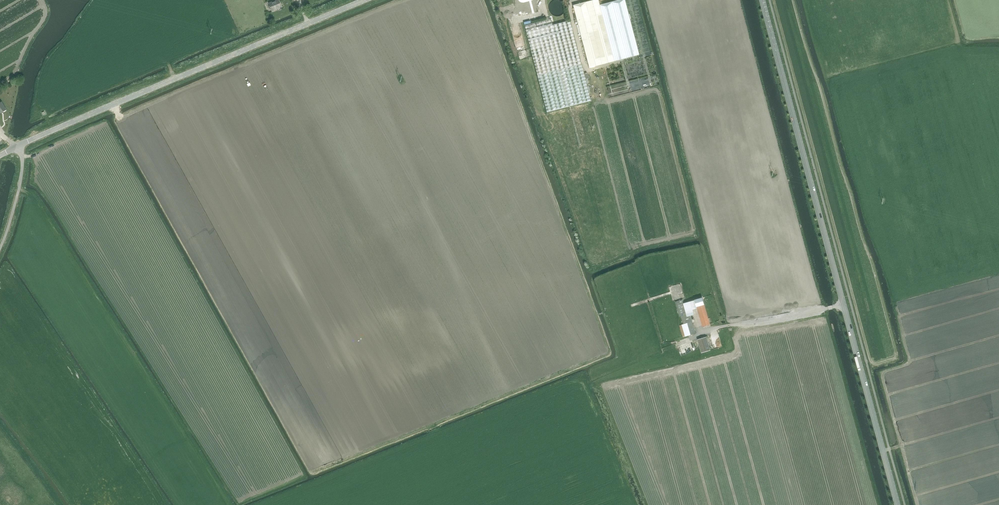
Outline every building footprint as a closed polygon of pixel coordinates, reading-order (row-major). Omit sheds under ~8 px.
[(281,7),(279,0),(278,0),(269,3),(272,11),(276,9),(281,7)] [(573,5),(589,68),(639,55),(625,0),(618,0),(600,5),(598,0),(588,0),(588,1),(573,5)] [(551,19),(524,25),(547,112),(591,101),(570,20),(552,25),(551,19)] [(679,283),(668,287),(672,297),(679,295),(678,292),(681,291),(679,283)] [(695,300),(696,304),(702,327),(710,324),(702,298),(695,300)] [(676,302),(676,304),(678,310),(677,310),(679,318),(681,317),(683,324),(680,325),(681,330),(683,335),(683,337),(696,333),(690,316),(694,315),(690,302),(684,304),(683,300),(676,302)] [(736,305),(726,308),(730,318),(739,315),(736,305)] [(710,350),(706,337),(698,340),(701,353),(710,350)]
